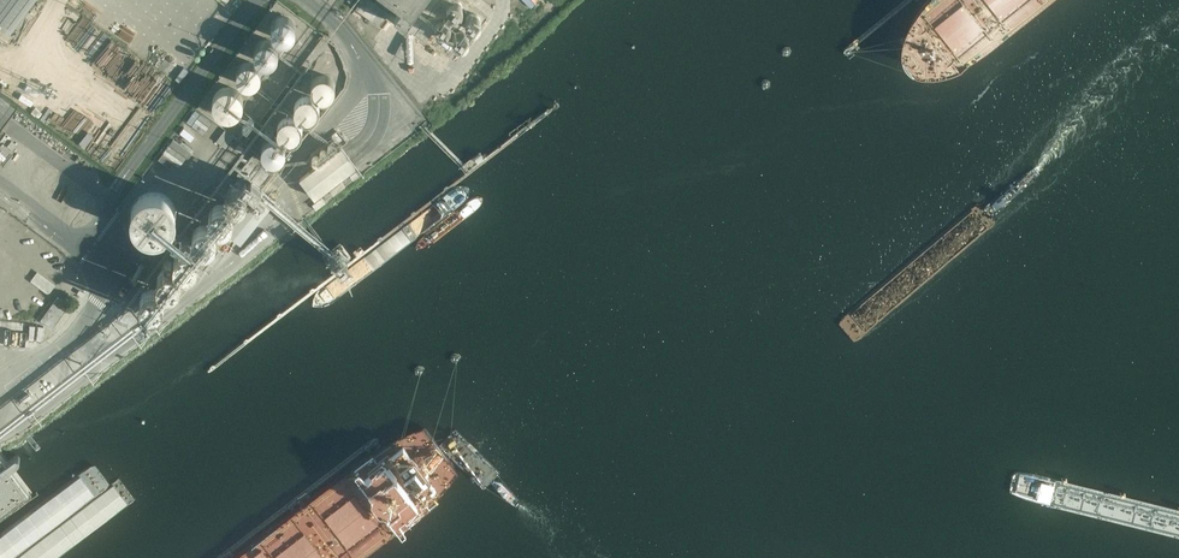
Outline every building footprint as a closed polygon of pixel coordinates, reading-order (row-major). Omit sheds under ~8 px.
[(10,35),(36,0),(0,0),(0,27),(10,35)] [(373,0),(362,0),(358,5),(356,8),(380,25),(389,12),(373,0)] [(454,0),(452,0),(451,1),(450,2),(449,3),(448,3),(448,4),(447,5),(447,6),(446,7),(446,9),(446,10),(447,11),(447,12),(447,13),(448,14),(449,15),(450,16),(451,17),(453,17),(454,18),(455,18),(456,18),(457,17),(458,17),(459,17),(460,16),(461,15),(462,15),(463,14),(463,13),(464,12),(464,11),(464,9),(464,8),(464,7),(463,5),(463,4),(462,3),(461,2),(460,1),(459,1),(458,0),(457,0),(454,0)] [(471,14),(469,14),(469,15),(468,15),(467,17),(466,18),(466,19),(466,20),(465,22),(466,23),(466,24),(466,25),(467,26),(468,27),(469,28),(470,28),(471,29),(472,29),(473,29),(475,29),(477,28),(478,28),(478,27),(479,26),(480,25),(481,24),(481,22),(481,21),(481,20),(481,19),(480,18),(480,17),(479,16),(478,15),(477,14),(476,14),(475,14),(474,13),(473,13),(472,13),(471,14)] [(444,16),(442,16),(441,16),(440,17),(439,17),(438,18),(437,18),(436,19),(436,20),(435,21),(435,22),(434,23),(434,25),(434,26),(434,27),(435,28),(435,29),(436,30),(436,31),(437,32),(438,33),(439,33),(441,34),(442,34),(443,34),(444,34),(446,34),(447,33),(448,33),(449,32),(449,31),(450,30),(451,29),(451,28),(452,27),(452,26),(452,24),(452,23),(451,22),(451,21),(450,20),(450,19),(449,18),(448,18),(447,17),(446,17),(444,16)] [(475,39),(479,34),(473,29),(469,35),(475,39)] [(458,30),(457,31),(456,31),(455,32),(455,33),(454,34),(453,35),(453,36),(453,37),(453,38),(453,39),(453,40),(454,41),(454,42),(455,43),(456,44),(458,45),(459,45),(460,45),(461,45),(462,45),(463,45),(465,44),(466,44),(467,43),(468,42),(468,41),(469,40),(469,39),(469,37),(469,36),(469,35),(468,34),(468,33),(467,32),(466,31),(465,30),(464,30),(463,30),(462,30),(461,30),(459,30),(458,30)] [(246,86),(248,86),(249,86),(251,86),(252,85),(254,85),(256,84),(257,83),(258,82),(259,81),(259,79),(260,78),(260,77),(261,75),(261,73),(260,71),(260,70),(259,68),(259,67),(258,66),(256,65),(255,64),(254,63),(252,62),(251,62),(249,62),(247,62),(245,62),(244,63),(242,64),(241,64),(240,65),(239,66),(239,67),(238,69),(237,71),(237,72),(237,73),(237,75),(237,77),(237,78),(238,79),(239,81),(240,82),(241,83),(242,84),(243,85),(245,85),(246,86)] [(335,86),(335,85),(335,84),(334,83),(334,82),(333,81),(333,80),(332,79),(330,77),(329,76),(327,76),(326,75),(325,75),(323,75),(322,75),(321,75),(319,76),(318,76),(317,77),(316,77),(315,78),(314,79),(313,81),(312,82),(312,83),(311,84),(311,85),(311,86),(311,87),(311,89),(311,90),(312,91),(312,92),(313,93),(314,94),(315,95),(316,96),(317,97),(318,98),(320,99),(322,99),(323,99),(324,99),(326,99),(328,98),(329,98),(330,97),(331,96),(332,95),(333,94),(334,92),(334,91),(335,90),(335,88),(335,87),(335,86)] [(218,114),(220,115),(223,116),(225,117),(227,117),(229,117),(232,117),(234,116),(236,115),(238,114),(239,112),(241,110),(242,108),(242,107),(243,106),(243,105),(243,104),(243,102),(243,101),(243,99),(242,97),(242,96),(241,93),(240,92),(238,91),(238,90),(236,89),(235,88),(234,88),(231,87),(229,87),(228,87),(226,87),(225,87),(222,87),(221,88),(220,89),(218,90),(217,91),(215,93),(214,94),(213,96),(213,98),(213,99),(212,101),(212,102),(212,103),(213,104),(213,105),(213,107),(214,108),(215,110),(216,111),(217,113),(218,114)] [(299,99),(298,100),(297,101),(296,103),(296,104),(295,105),(295,106),(295,107),(295,108),(295,109),(295,111),(295,112),(296,113),(296,115),(297,116),(298,117),(299,118),(300,119),(301,120),(303,120),(304,121),(305,121),(307,121),(308,121),(310,121),(312,120),(313,120),(314,119),(315,118),(316,118),(317,116),(318,115),(319,114),(319,113),(319,111),(320,110),(320,109),(320,108),(320,107),(319,106),(319,105),(319,104),(318,103),(317,101),(316,100),(315,99),(314,99),(313,97),(311,97),(309,96),(307,96),(305,96),(303,97),(302,97),(301,98),(300,99),(299,99)] [(196,111),(187,123),(204,135),(213,123),(196,111)] [(303,128),(303,127),(303,126),(302,125),(302,124),(301,123),(300,121),(298,119),(297,118),(295,118),(294,117),(292,117),(290,117),(288,117),(286,118),(285,118),(284,119),(283,120),(282,121),(281,122),(280,123),(279,125),(279,126),(279,127),(278,128),(278,129),(278,131),(279,132),(279,133),(280,135),(280,136),(281,136),(281,137),(282,138),(283,139),(285,140),(286,141),(287,141),(289,142),(291,142),(292,142),(294,141),(295,141),(297,140),(299,139),(300,138),(301,137),(302,135),(302,134),(303,132),(303,131),(303,130),(303,129),(303,128)] [(185,125),(180,132),(199,146),(204,138),(185,125)] [(272,127),(271,126),(270,126),(269,126),(268,126),(267,126),(266,127),(266,128),(265,129),(265,130),(265,131),(265,132),(266,132),(266,133),(267,134),(268,135),(269,135),(270,135),(271,134),(272,134),(273,133),(273,132),(274,131),(274,130),(274,129),(273,128),(273,127),(272,127)] [(223,131),(216,141),(227,148),(233,139),(223,131)] [(178,134),(169,145),(187,158),(188,159),(193,153),(188,149),(191,144),(178,134)] [(286,148),(286,147),(285,145),(285,144),(284,143),(284,142),(283,141),(282,140),(281,139),(280,139),(279,138),(277,137),(274,137),(272,137),(270,138),(268,138),(266,139),(265,140),(264,141),(263,143),(262,144),(262,145),(262,146),(261,147),(261,149),(261,150),(261,152),(262,153),(262,155),(263,156),(264,157),(265,158),(266,159),(267,160),(268,161),(269,161),(271,162),(273,162),(275,162),(277,162),(278,161),(279,161),(281,160),(282,159),(283,158),(284,157),(284,156),(285,154),(286,153),(286,152),(286,151),(286,149),(286,148)] [(336,146),(336,145),(336,144),(335,143),(334,142),(333,142),(332,142),(331,142),(330,143),(329,143),(329,144),(328,144),(328,145),(328,146),(328,147),(328,148),(329,149),(330,150),(331,150),(332,151),(333,151),(334,150),(335,150),(336,149),(336,148),(336,147),(336,146)] [(169,145),(166,150),(184,163),(187,158),(169,145)] [(315,198),(356,166),(348,156),(341,146),(300,178),(307,187),(315,198)] [(329,152),(329,151),(329,150),(328,150),(327,149),(326,148),(325,148),(324,148),(323,148),(322,149),(321,150),(321,151),(320,152),(321,153),(321,154),(322,155),(322,156),(323,156),(324,156),(325,156),(326,156),(327,156),(328,155),(328,154),(329,153),(329,152)] [(166,150),(160,159),(177,172),(184,163),(166,150)] [(477,161),(483,156),(480,153),(474,157),(477,161)] [(321,158),(321,157),(321,156),(320,155),(319,155),(319,154),(318,154),(317,154),(316,154),(315,154),(314,155),(313,156),(313,157),(313,158),(313,159),(313,160),(314,161),(315,162),(316,162),(317,162),(318,162),(319,162),(320,161),(321,160),(321,159),(321,158)] [(256,196),(262,188),(275,172),(272,170),(253,155),(238,173),(240,175),(242,173),(249,179),(243,186),(256,196)] [(331,191),(334,194),(346,185),(343,182),(331,191)] [(227,196),(227,198),(227,199),(228,200),(228,201),(229,202),(229,203),(231,204),(232,205),(234,206),(236,207),(237,207),(239,206),(241,206),(243,205),(244,204),(245,202),(246,201),(246,199),(247,198),(247,197),(247,195),(246,195),(246,194),(246,193),(245,191),(244,190),(243,190),(243,189),(242,188),(240,188),(239,187),(238,187),(236,187),(234,187),(232,188),(231,189),(230,190),(229,191),(228,192),(228,193),(227,195),(227,196)] [(241,244),(277,200),(267,192),(262,188),(256,196),(226,232),(232,237),(241,244)] [(142,234),(144,235),(145,235),(147,236),(150,237),(151,237),(153,237),(155,237),(157,237),(158,237),(160,236),(162,235),(164,235),(165,234),(167,233),(169,231),(170,230),(171,229),(173,226),(174,224),(175,222),(175,220),(176,219),(176,217),(176,214),(176,213),(176,211),(175,210),(175,208),(174,206),(174,205),(173,203),(171,201),(169,199),(167,197),(165,195),(163,194),(161,194),(159,193),(157,193),(154,192),(151,192),(149,193),(146,194),(143,195),(141,196),(139,198),(137,200),(136,201),(135,202),(135,203),(134,204),(133,206),(133,207),(132,210),(131,212),(131,214),(131,215),(131,216),(131,218),(132,220),(132,221),(133,222),(133,223),(134,226),(135,227),(136,228),(137,229),(138,231),(140,232),(142,234)] [(323,197),(314,204),(317,208),(326,201),(323,197)] [(230,208),(229,207),(228,206),(226,205),(224,204),(222,204),(220,204),(219,204),(217,205),(216,205),(214,206),(213,207),(211,209),(210,210),(210,212),(209,213),(209,214),(209,215),(209,216),(209,217),(209,218),(209,219),(209,220),(210,222),(210,223),(211,224),(213,225),(214,226),(215,227),(216,228),(217,228),(219,228),(221,229),(222,229),(223,228),(225,228),(226,228),(227,227),(228,226),(229,225),(230,224),(232,223),(232,221),(233,220),(233,219),(233,217),(233,216),(233,215),(233,213),(232,211),(232,210),(231,209),(230,208)] [(196,228),(195,229),(194,230),(193,231),(193,232),(192,233),(192,234),(192,235),(192,237),(192,238),(192,239),(193,241),(193,242),(194,243),(194,244),(195,245),(196,246),(197,247),(199,248),(200,248),(201,249),(202,249),(204,249),(205,249),(207,249),(208,249),(210,248),(211,247),(213,245),(214,244),(215,243),(215,242),(216,241),(216,239),(217,238),(217,237),(217,235),(216,235),(216,233),(216,232),(215,230),(213,229),(212,227),(210,226),(209,226),(208,225),(206,225),(204,225),(202,225),(200,225),(198,226),(197,227),(196,228)] [(186,247),(184,247),(182,248),(181,248),(180,249),(178,250),(177,251),(176,252),(175,254),(175,255),(174,256),(174,257),(174,258),(174,259),(174,261),(174,263),(175,264),(175,265),(176,267),(178,268),(179,269),(180,270),(181,271),(183,271),(185,272),(186,272),(187,272),(189,271),(190,271),(191,271),(193,270),(194,269),(195,268),(196,266),(197,265),(198,264),(198,263),(198,262),(198,260),(198,259),(198,257),(198,256),(198,255),(197,254),(196,253),(196,252),(195,251),(194,250),(192,249),(191,248),(189,248),(188,247),(186,247)] [(166,268),(164,269),(163,269),(162,270),(161,272),(160,273),(159,273),(159,274),(158,275),(158,277),(157,278),(157,279),(157,281),(158,283),(158,284),(158,285),(159,287),(160,288),(161,289),(162,290),(163,291),(165,291),(166,292),(168,292),(170,292),(171,292),(173,292),(174,291),(176,291),(177,290),(178,289),(179,287),(180,286),(180,285),(181,284),(181,283),(182,281),(182,279),(181,278),(181,277),(181,275),(180,273),(179,272),(178,271),(176,270),(175,269),(173,268),(171,268),(169,268),(168,268),(166,268)] [(37,270),(30,279),(48,292),(55,282),(37,270)] [(158,290),(156,289),(155,288),(153,288),(152,288),(150,289),(149,289),(147,290),(146,290),(144,292),(143,293),(142,294),(142,295),(141,296),(141,298),(140,299),(140,300),(140,302),(141,304),(141,305),(142,306),(143,308),(144,309),(145,310),(146,311),(148,312),(149,312),(150,312),(152,313),(154,313),(155,312),(156,312),(158,311),(159,311),(160,310),(161,309),(163,307),(163,306),(164,305),(164,304),(165,302),(165,300),(165,299),(164,298),(164,296),(163,295),(162,293),(161,292),(160,291),(159,290),(158,290)] [(56,303),(42,321),(52,329),(67,311),(56,303)] [(10,467),(19,460),(20,460),(20,459),(20,458),(20,457),(20,456),(20,455),(19,455),(18,454),(17,454),(16,454),(15,455),(6,461),(1,455),(0,453),(0,513),(29,491),(10,467)]
